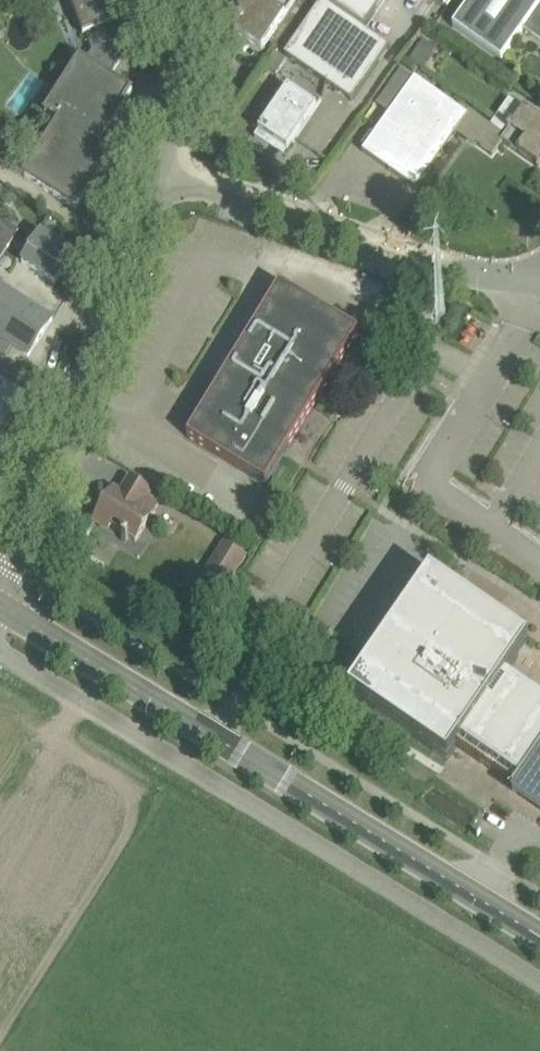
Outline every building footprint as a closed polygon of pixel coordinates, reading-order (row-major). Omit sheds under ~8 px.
[(109,78),(125,52),(114,24),(119,22),(111,0),(67,0),(81,36),(86,35),(91,48),(83,61),(90,65),(109,78)] [(236,2),(239,19),(237,22),(239,24),(234,31),(262,50),(296,0),(237,0),(236,2)] [(300,65),(353,101),(377,65),(391,45),(366,27),(385,0),(321,0),(284,54),(300,65)] [(452,26),(501,61),(523,29),(539,40),(539,0),(471,0),(452,26)] [(132,93),(109,78),(90,65),(83,61),(77,57),(43,110),(58,120),(23,175),(76,210),(111,155),(98,146),(132,93)] [(492,156),(502,142),(501,141),(505,135),(462,104),(458,110),(413,78),(362,151),(417,190),(458,131),(492,156)] [(288,88),(259,130),(255,137),(278,153),(283,147),(287,150),(292,143),(316,108),(288,88)] [(505,135),(501,141),(502,142),(538,168),(539,166),(539,121),(523,109),(505,135)] [(19,232),(0,220),(0,260),(19,232)] [(22,263),(55,285),(74,256),(41,234),(22,263)] [(11,345),(28,356),(53,319),(0,284),(0,338),(11,345)] [(187,436),(224,459),(265,484),(358,332),(280,285),(245,342),(241,340),(229,358),(233,361),(187,436)] [(429,327),(436,306),(424,302),(417,322),(429,327)] [(0,338),(0,353),(4,356),(11,345),(0,338)] [(26,396),(0,379),(0,436),(26,396)] [(151,494),(128,480),(120,492),(115,489),(94,523),(95,524),(98,519),(135,542),(158,504),(149,499),(151,494)] [(224,543),(192,594),(215,608),(246,556),(224,543)] [(506,675),(528,642),(430,574),(348,692),(447,760),(461,740),(485,757),(481,763),(484,760),(492,766),(490,769),(491,770),(495,763),(519,780),(539,749),(539,699),(539,698),(539,694),(533,689),(535,686),(534,685),(530,692),(506,675)] [(539,809),(539,749),(519,780),(512,789),(539,809)]
